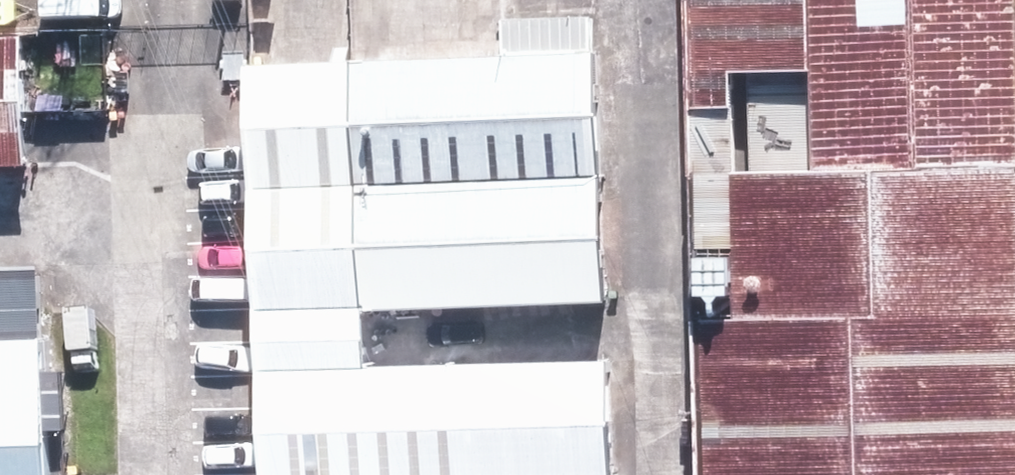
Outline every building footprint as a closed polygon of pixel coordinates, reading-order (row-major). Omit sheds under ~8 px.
[(708,213),(1014,213),(1014,0),(705,0),(708,213)] [(0,52),(0,189),(36,188),(34,52),(0,52)] [(611,68),(271,73),(275,192),(611,188),(611,68)] [(275,192),(277,315),(612,311),(611,188),(275,192)] [(708,474),(1014,474),(1014,213),(708,213),(708,474)] [(0,342),(0,474),(54,474),(51,341),(0,342)] [(272,368),(275,474),(627,474),(624,358),(272,368)]
